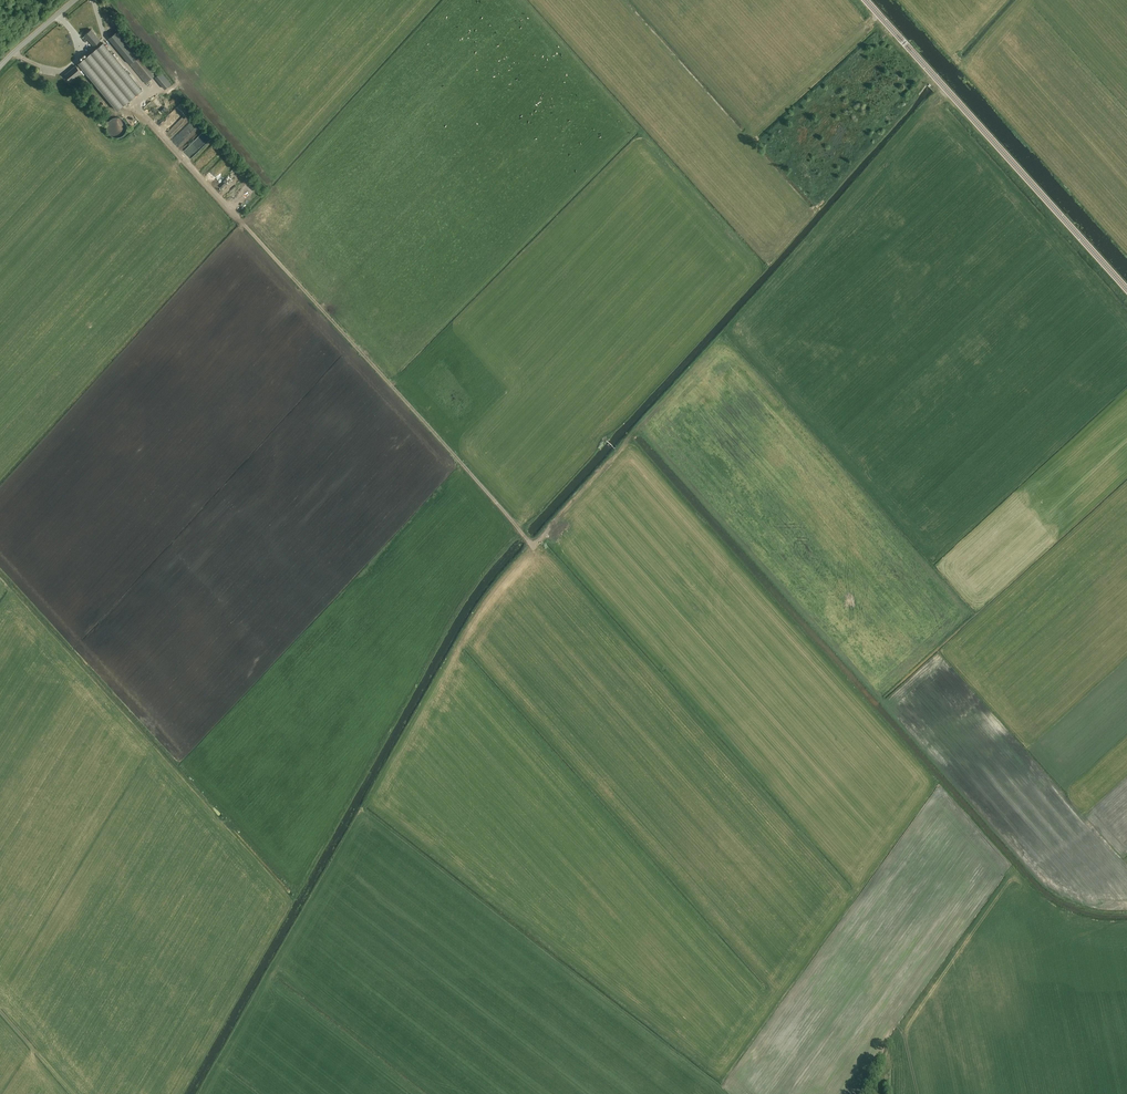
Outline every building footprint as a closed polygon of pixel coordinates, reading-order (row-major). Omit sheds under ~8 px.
[(155,68),(122,28),(111,37),(132,62),(130,64),(145,83),(160,71),(157,66),(155,68)] [(84,36),(93,46),(94,45),(97,48),(101,44),(99,41),(100,41),(91,30),(84,36)] [(89,49),(88,46),(91,44),(83,35),(77,39),(86,51),(89,49)] [(141,90),(102,44),(101,44),(97,48),(78,63),(80,65),(83,69),(88,75),(117,110),(141,90)] [(70,82),(82,72),(80,71),(83,69),(80,65),(77,67),(75,66),(64,75),(70,82)] [(165,89),(171,84),(162,72),(155,77),(165,89)] [(171,104),(155,120),(153,122),(155,124),(159,121),(165,126),(170,121),(169,120),(178,111),(171,104)] [(113,136),(116,137),(118,137),(121,136),(123,135),(125,133),(126,131),(127,128),(127,126),(126,123),(125,121),(123,119),(121,118),(118,117),(116,117),(113,118),(111,119),(109,121),(108,123),(107,126),(107,128),(108,131),(109,133),(111,135),(113,136)]
